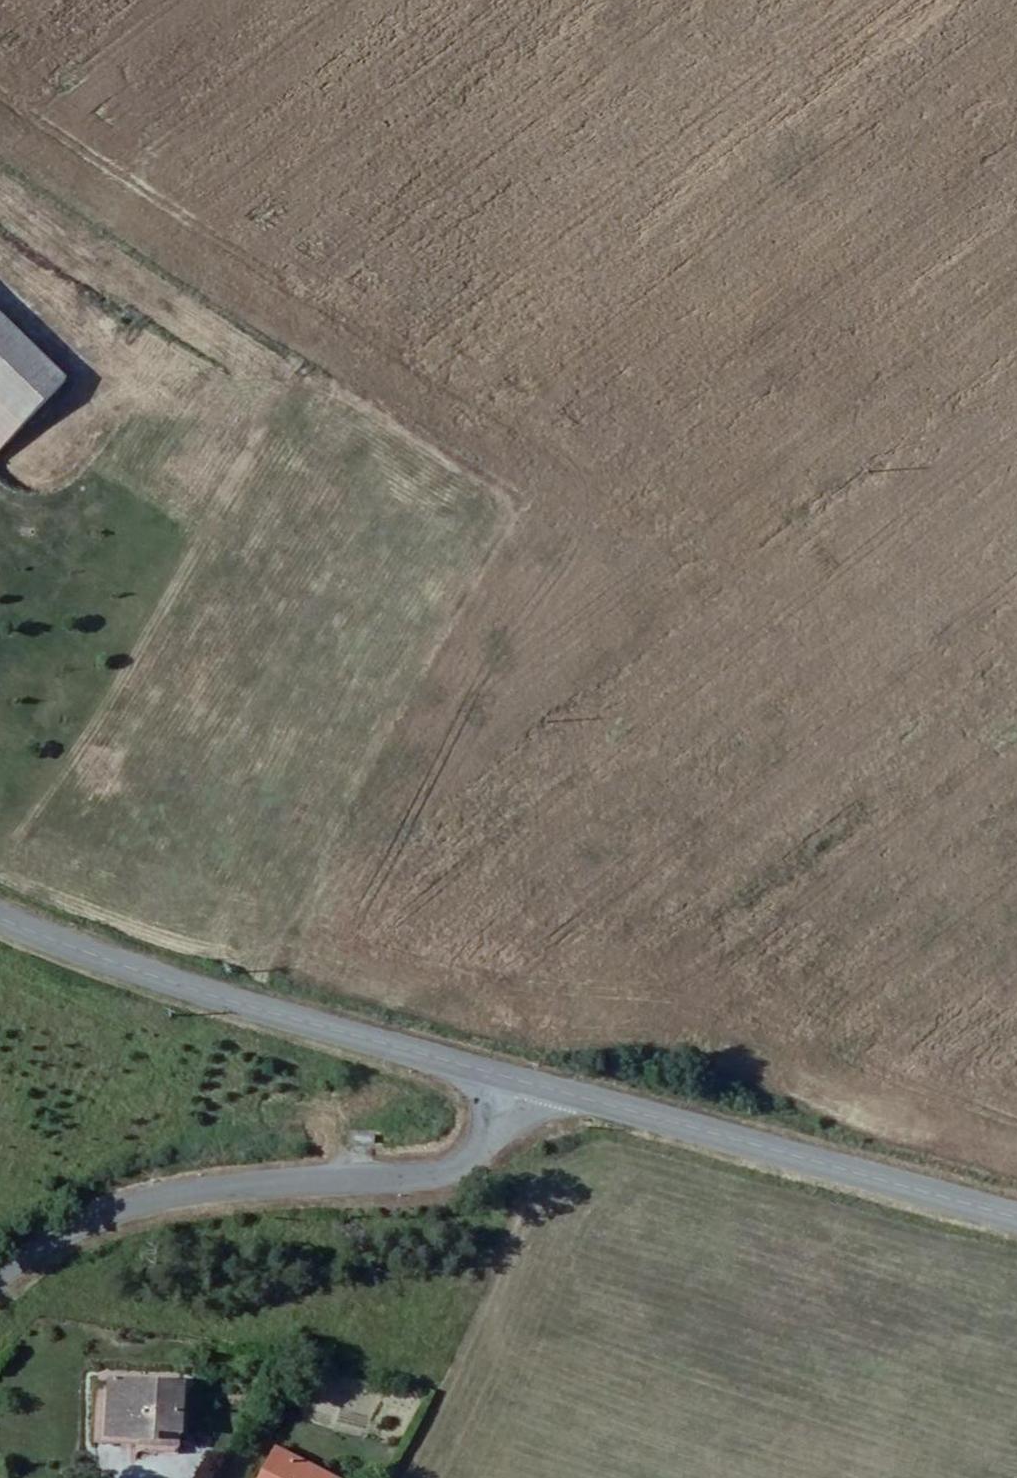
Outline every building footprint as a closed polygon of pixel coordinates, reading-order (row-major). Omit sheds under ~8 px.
[(68,382),(0,316),(0,452),(68,382)] [(222,1446),(225,1398),(154,1393),(149,1445),(202,1453),(203,1445),(222,1446)] [(312,1469),(307,1477),(330,1477),(312,1469)]
